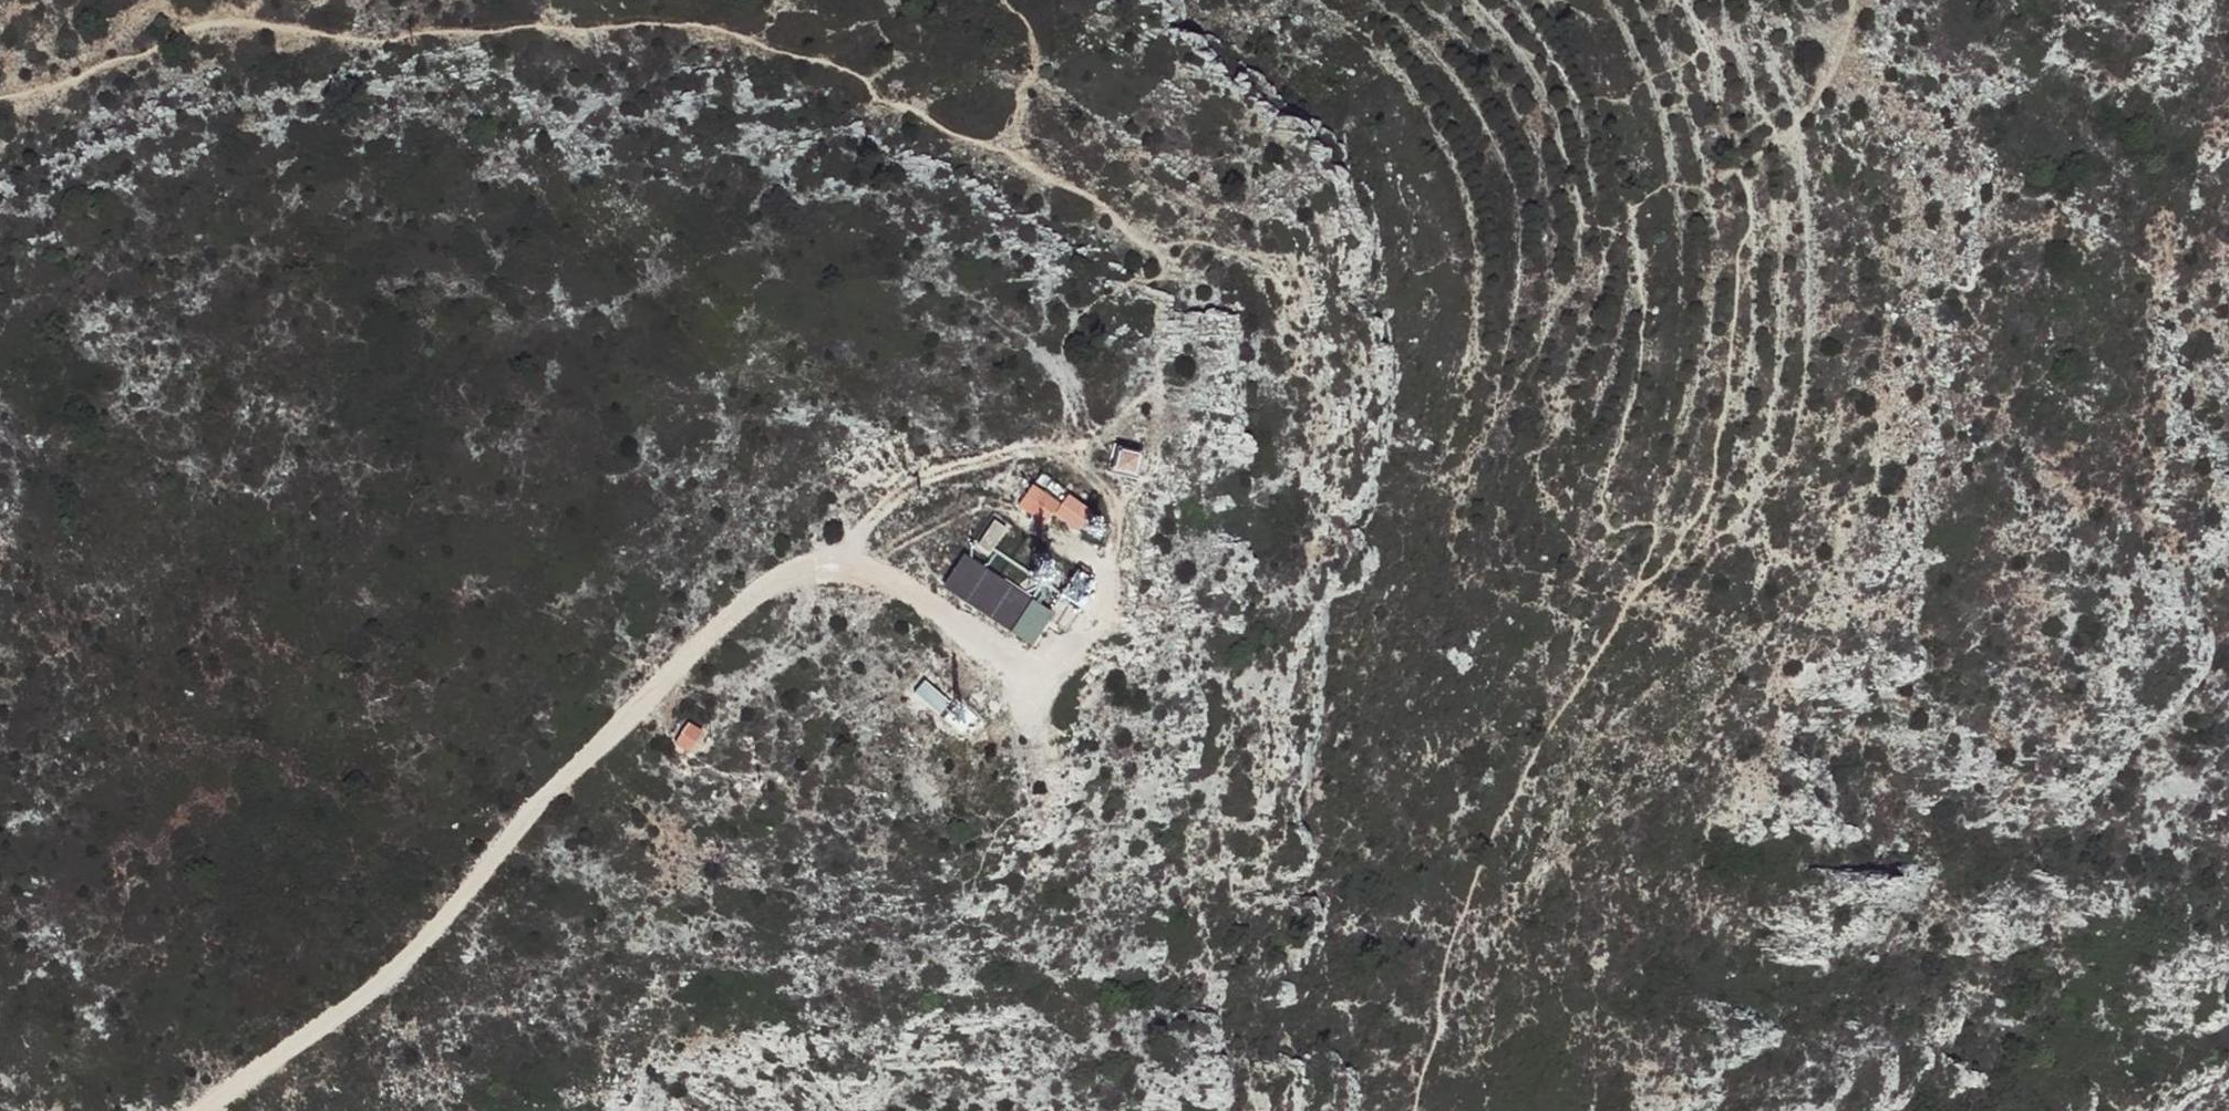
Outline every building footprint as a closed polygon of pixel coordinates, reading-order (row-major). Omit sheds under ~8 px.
[(1140,450),(1120,446),(1116,467),(1136,470),(1140,450)] [(1057,495),(1027,475),(1014,496),(1043,516),(1057,495)] [(1091,501),(1065,485),(1053,504),(1078,521),(1091,501)] [(1034,599),(959,555),(938,589),(1035,645),(1053,617),(1069,627),(1080,607),(1063,597),(1055,612),(1034,600),(1034,599)] [(951,698),(924,681),(916,694),(943,712),(951,698)] [(979,715),(960,702),(947,721),(967,734),(979,715)] [(705,725),(691,718),(679,739),(692,747),(705,725)]
